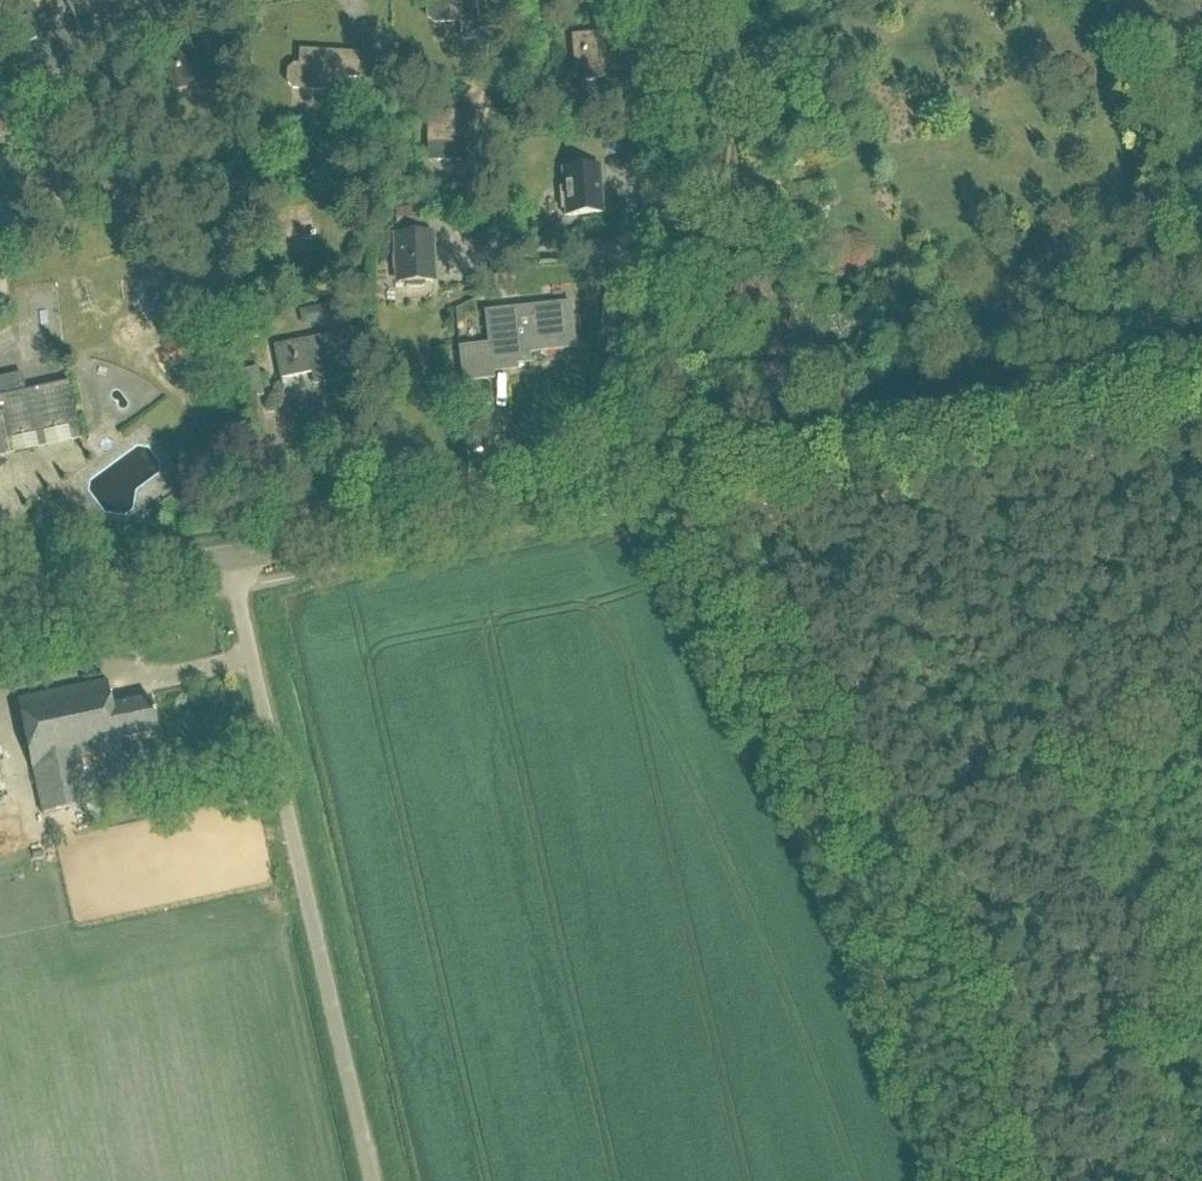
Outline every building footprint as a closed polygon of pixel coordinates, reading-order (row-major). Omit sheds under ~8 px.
[(425,8),(425,19),(431,24),(461,22),(462,41),(477,41),(476,21),(475,0),(438,0),(438,1),(430,1),(425,8)] [(612,64),(609,35),(572,38),(575,73),(586,82),(614,80),(613,64),(612,64)] [(194,86),(209,83),(200,47),(164,56),(172,89),(193,84),(194,86)] [(285,72),(284,85),(290,91),(341,93),(342,78),(356,79),(357,55),(297,53),(297,67),(291,67),(285,72)] [(465,129),(465,115),(428,115),(428,153),(438,163),(467,163),(467,129),(465,129)] [(562,171),(565,205),(566,219),(603,216),(599,168),(562,171)] [(418,211),(395,212),(396,231),(419,230),(418,211)] [(13,228),(11,214),(0,216),(0,230),(13,228)] [(395,285),(436,283),(433,233),(393,235),(395,285)] [(463,383),(494,380),(493,368),(531,364),(530,354),(547,352),(547,348),(574,346),(574,340),(570,304),(485,313),(488,346),(459,349),(463,383)] [(354,378),(345,333),(273,348),(280,381),(311,375),(314,386),(354,378)] [(245,400),(264,396),(258,368),(240,372),(245,400)] [(5,457),(2,443),(78,427),(69,383),(25,393),(22,378),(0,383),(0,393),(1,398),(0,398),(0,458),(5,457)] [(112,709),(106,681),(15,701),(31,771),(33,770),(43,815),(90,805),(81,761),(122,752),(120,741),(155,733),(148,701),(112,709)]
